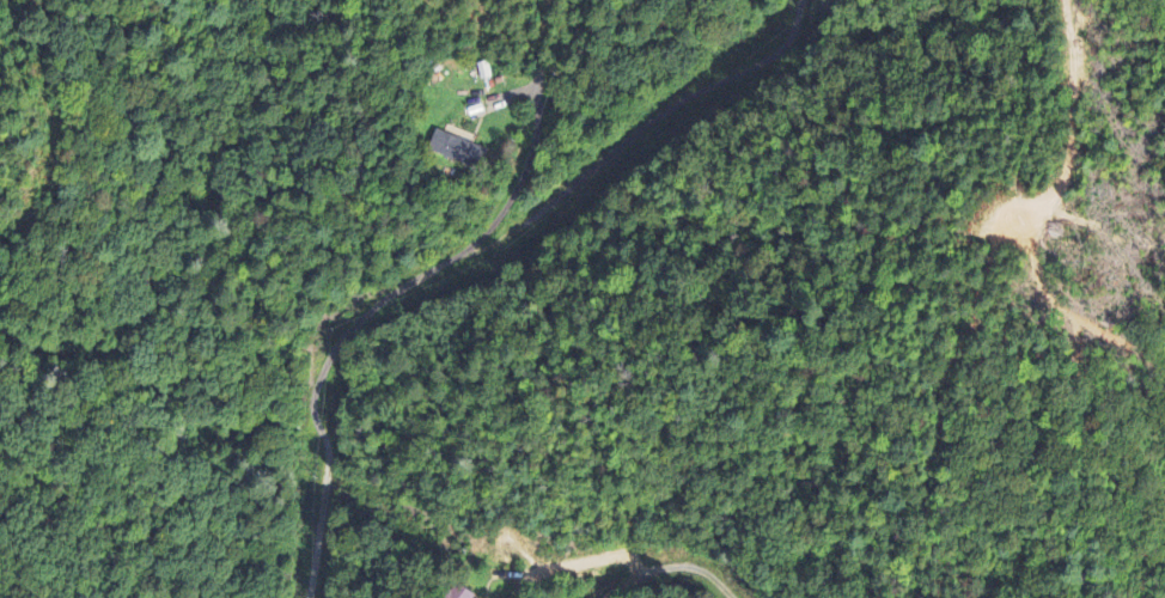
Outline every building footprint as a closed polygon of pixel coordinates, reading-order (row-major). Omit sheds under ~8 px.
[(486,152),(435,133),(427,153),(478,173),(486,152)] [(473,597),(456,584),(445,597),(473,597)]
